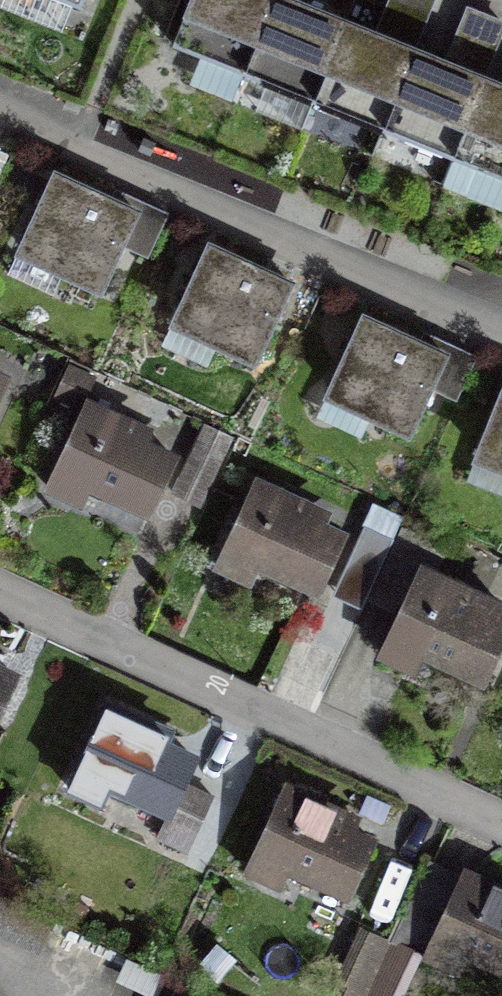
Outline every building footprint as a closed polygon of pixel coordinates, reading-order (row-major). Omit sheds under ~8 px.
[(295,0),(193,0),(175,45),(501,177),(501,84),(437,57),(364,28),(296,0),(295,0)] [(146,213),(61,173),(23,253),(108,293),(146,213)] [(302,285),(215,246),(179,327),(266,366),(302,285)] [(456,358),(371,318),(333,399),(417,439),(456,358)] [(0,369),(0,417),(19,378),(0,369)] [(479,461),(501,470),(501,405),(479,461)] [(175,454),(87,412),(56,476),(145,518),(175,454)] [(226,455),(199,443),(177,495),(204,507),(226,455)] [(359,529),(255,484),(223,558),(327,603),(359,529)] [(428,568),(395,643),(492,686),(501,665),(501,601),(428,568)] [(0,659),(0,727),(27,672),(0,659)] [(205,752),(109,708),(75,781),(171,825),(205,752)] [(388,836),(288,791),(254,866),(354,911),(388,836)] [(430,866),(392,944),(460,972),(467,955),(501,970),(501,896),(430,866)] [(392,944),(361,930),(334,985),(358,995),(367,995),(392,944)]
